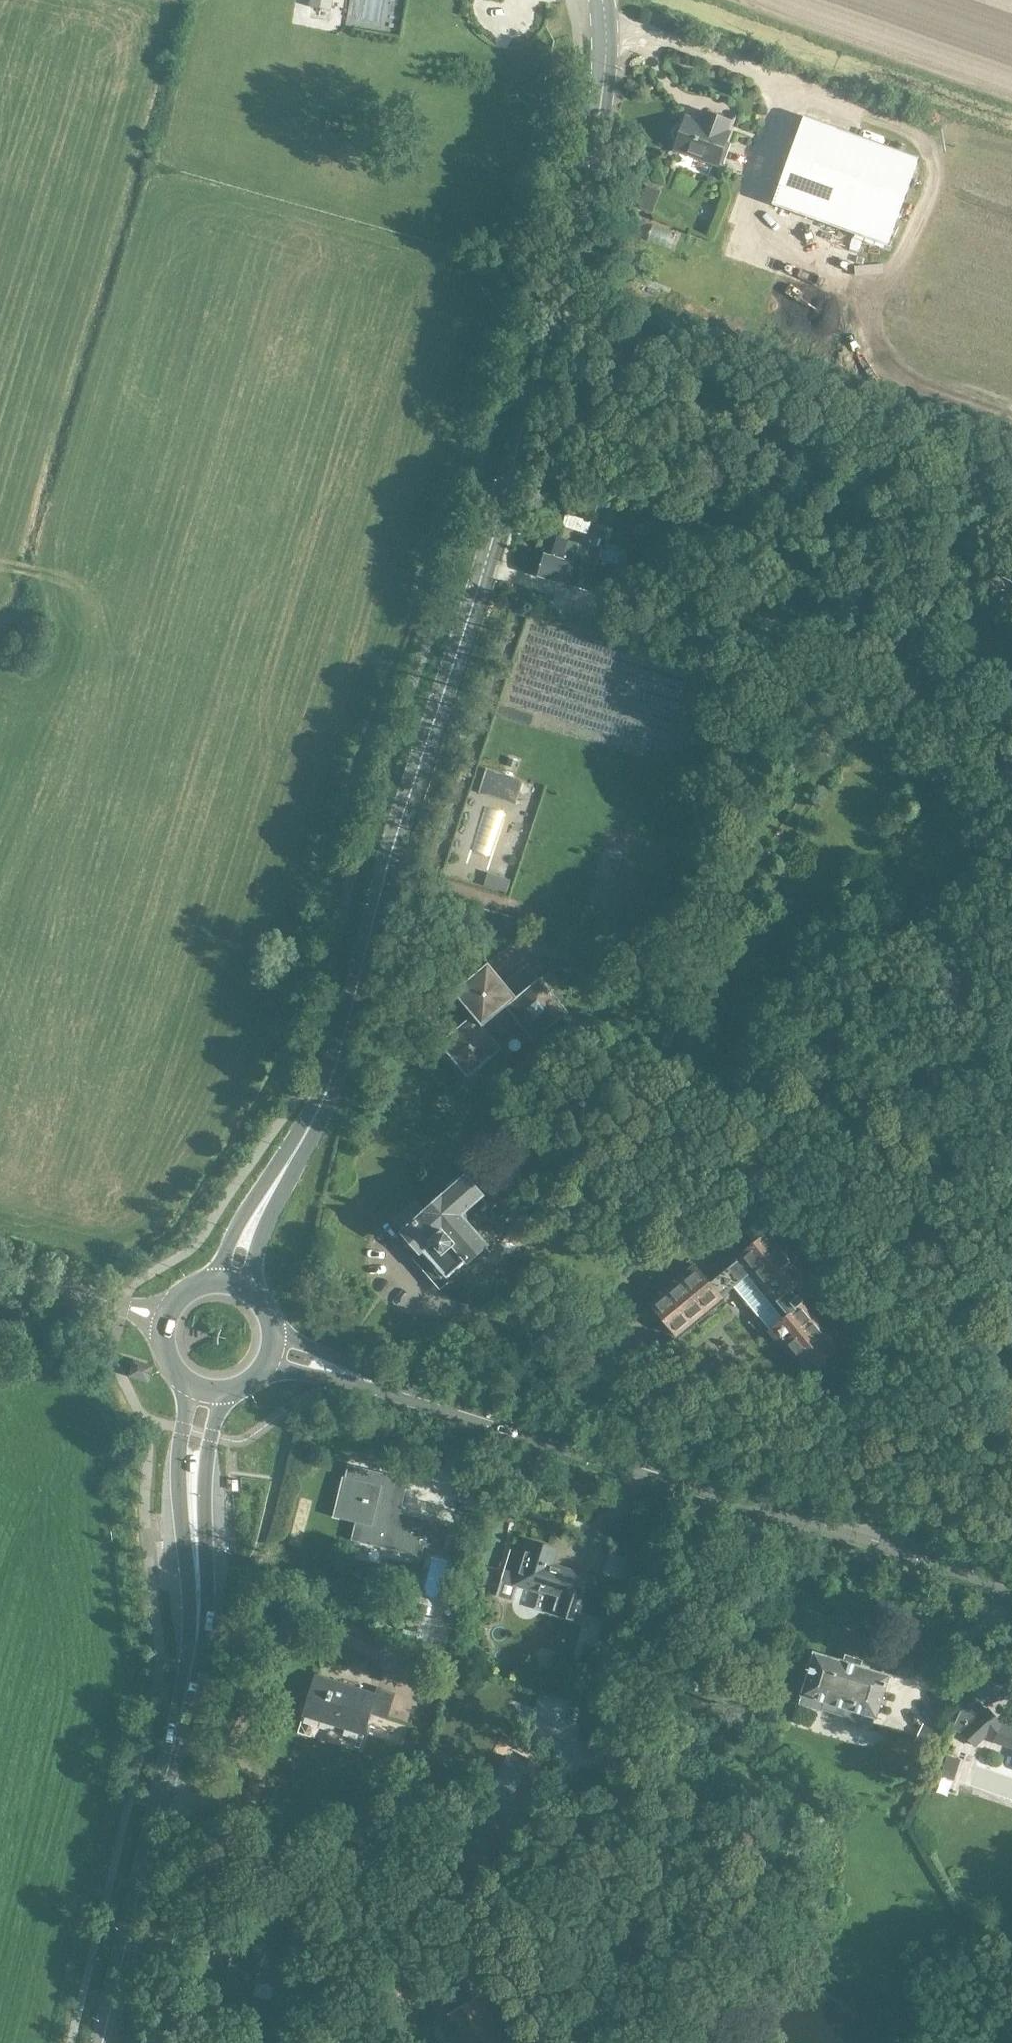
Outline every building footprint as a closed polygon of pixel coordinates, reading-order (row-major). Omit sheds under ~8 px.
[(310,7),(331,10),(333,0),(312,0),(310,7)] [(675,138),(677,139),(673,150),(719,167),(728,141),(723,139),(730,120),(708,112),(703,125),(686,119),(684,125),(679,126),(676,129),(674,133),(675,138)] [(773,205),(888,246),(920,157),(805,115),(773,205)] [(647,185),(645,200),(657,201),(659,186),(647,185)] [(653,223),(649,240),(671,245),(675,228),(653,223)] [(599,558),(591,555),(593,549),(559,538),(554,555),(551,554),(546,557),(543,570),(545,576),(590,590),(591,588),(610,594),(618,565),(617,565),(621,552),(602,546),(599,558)] [(487,765),(480,788),(517,800),(524,777),(487,765)] [(488,871),(485,884),(508,889),(511,876),(488,871)] [(473,1014),(439,1043),(469,1077),(503,1048),(499,1043),(520,1024),(534,1040),(570,1012),(540,977),(517,996),(489,963),(455,992),(473,1014)] [(427,1212),(416,1200),(395,1219),(406,1231),(406,1232),(408,1235),(406,1237),(405,1240),(405,1243),(407,1245),(409,1247),(412,1248),(415,1248),(417,1247),(419,1246),(446,1277),(465,1260),(469,1264),(488,1247),(492,1251),(513,1231),(467,1177),(427,1212)] [(770,1330),(808,1377),(843,1348),(805,1301),(803,1303),(792,1290),(810,1274),(772,1229),(737,1258),(739,1260),(713,1282),(696,1263),(650,1302),(679,1337),(724,1298),(722,1297),(735,1287),(773,1328),(770,1330)] [(136,1362),(131,1375),(148,1380),(152,1367),(136,1362)] [(356,1522),(352,1537),(422,1553),(425,1542),(435,1544),(440,1522),(401,1513),(408,1479),(348,1464),(345,1477),(343,1477),(334,1516),(356,1522)] [(579,1620),(592,1576),(552,1565),(557,1549),(528,1540),(524,1553),(510,1549),(496,1595),(513,1600),(518,1584),(546,1593),(541,1608),(579,1620)] [(353,1555),(385,1559),(387,1546),(355,1541),(353,1555)] [(593,1581),(590,1602),(606,1604),(608,1583),(593,1581)] [(798,1704),(873,1726),(876,1718),(889,1676),(861,1667),(864,1659),(846,1653),(843,1662),(814,1653),(798,1704)] [(303,1715),(366,1735),(371,1714),(388,1719),(395,1693),(378,1688),(376,1694),(315,1674),(303,1715)] [(1003,1725),(987,1708),(985,1710),(969,1692),(953,1730),(960,1733),(974,1749),(987,1736),(992,1742),(1011,1749),(1011,1728),(1003,1725)] [(453,1852),(476,1866),(509,1809),(499,1803),(519,1768),(498,1756),(477,1792),(482,1795),(454,1843),(457,1845),(453,1852)]
